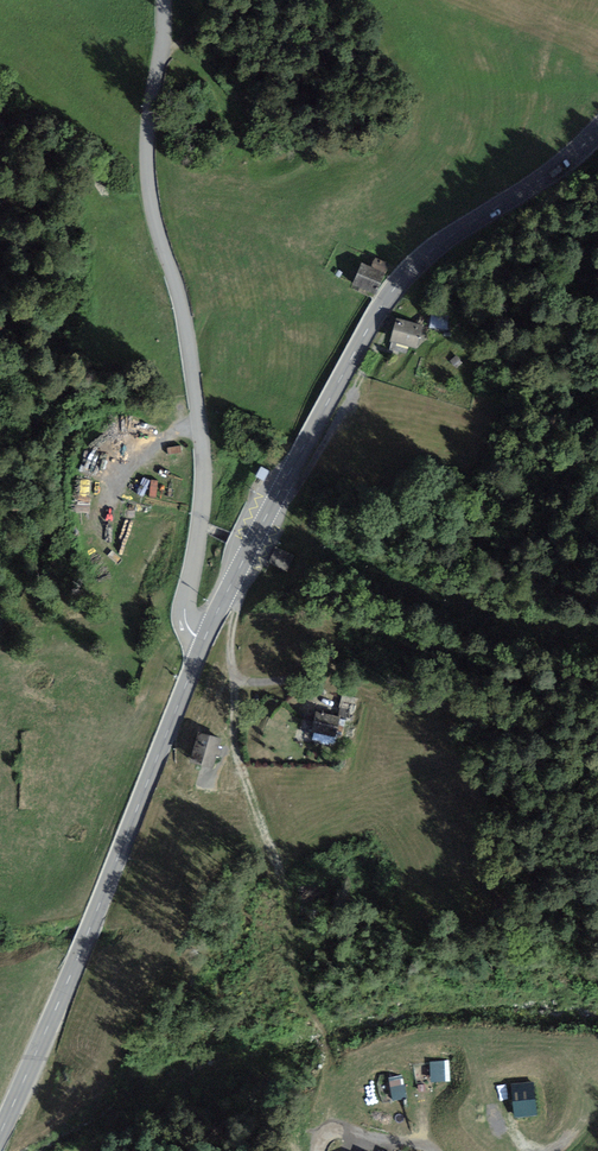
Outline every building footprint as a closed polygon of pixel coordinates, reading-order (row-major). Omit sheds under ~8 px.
[(389,265),(372,256),(358,281),(375,291),(389,265)] [(421,326),(398,319),(392,339),(415,345),(421,326)] [(357,699),(342,696),(338,708),(340,708),(338,716),(338,718),(340,718),(349,720),(351,710),(355,711),(357,699)] [(338,716),(316,711),(311,732),(335,737),(340,718),(338,718),(338,716)] [(221,738),(198,732),(189,762),(213,768),(216,756),(219,757),(221,749),(218,748),(221,738)] [(450,1060),(429,1061),(430,1083),(451,1082),(450,1060)] [(402,1075),(389,1078),(393,1101),(407,1098),(402,1075)] [(534,1082),(510,1084),(513,1117),(537,1115),(534,1082)]
